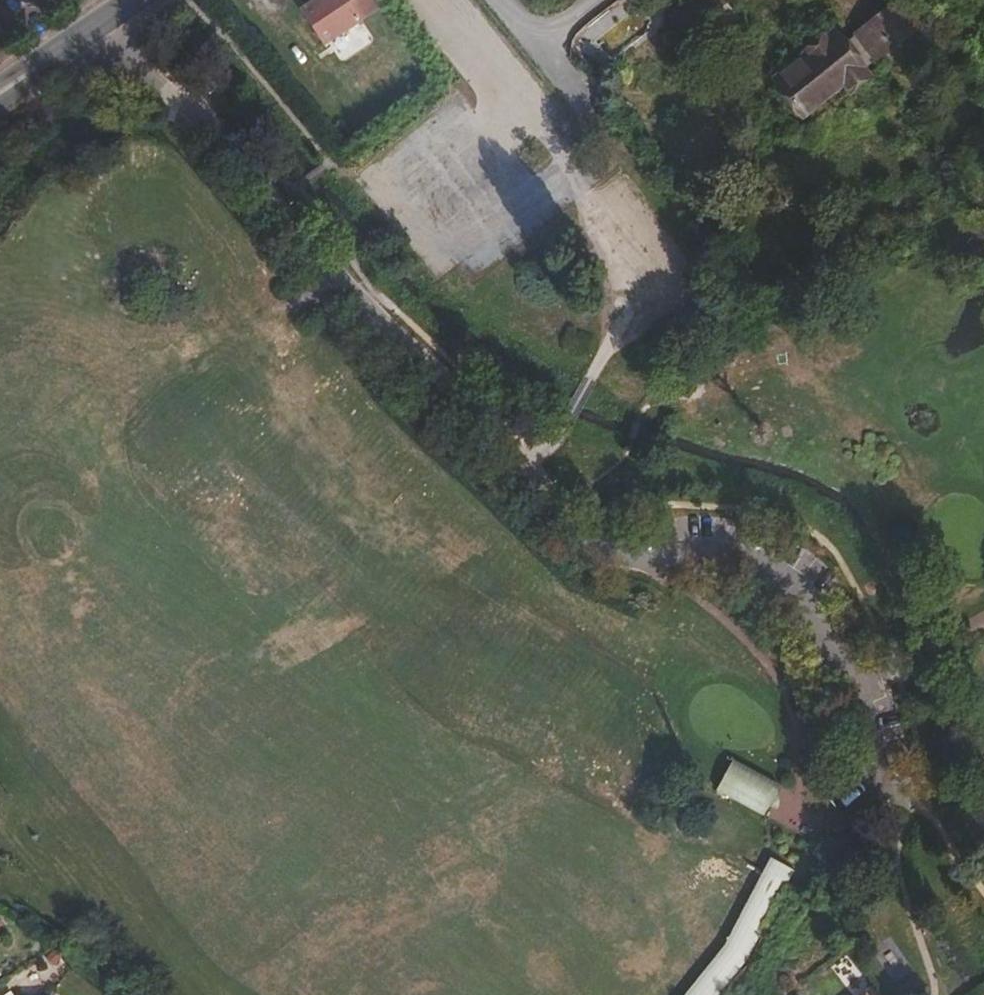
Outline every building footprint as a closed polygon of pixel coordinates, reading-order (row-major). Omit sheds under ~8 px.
[(380,0),(314,0),(300,10),(324,46),(331,42),(346,31),(384,6),(380,0)] [(856,31),(877,57),(920,22),(902,0),(893,0),(871,18),(872,18),(856,31)] [(946,0),(925,0),(929,9),(933,7),(946,0)] [(351,39),(346,31),(331,42),(336,48),(351,39)] [(843,82),(850,91),(868,77),(833,32),(827,37),(826,35),(805,53),(806,55),(775,79),(804,115),(829,95),(843,82)] [(836,102),(850,91),(843,82),(829,95),(836,102)] [(784,792),(737,766),(721,795),(768,821),(773,812),(781,798),(784,792)] [(693,994),(723,994),(751,960),(797,876),(772,863),(729,951),(693,994)]
